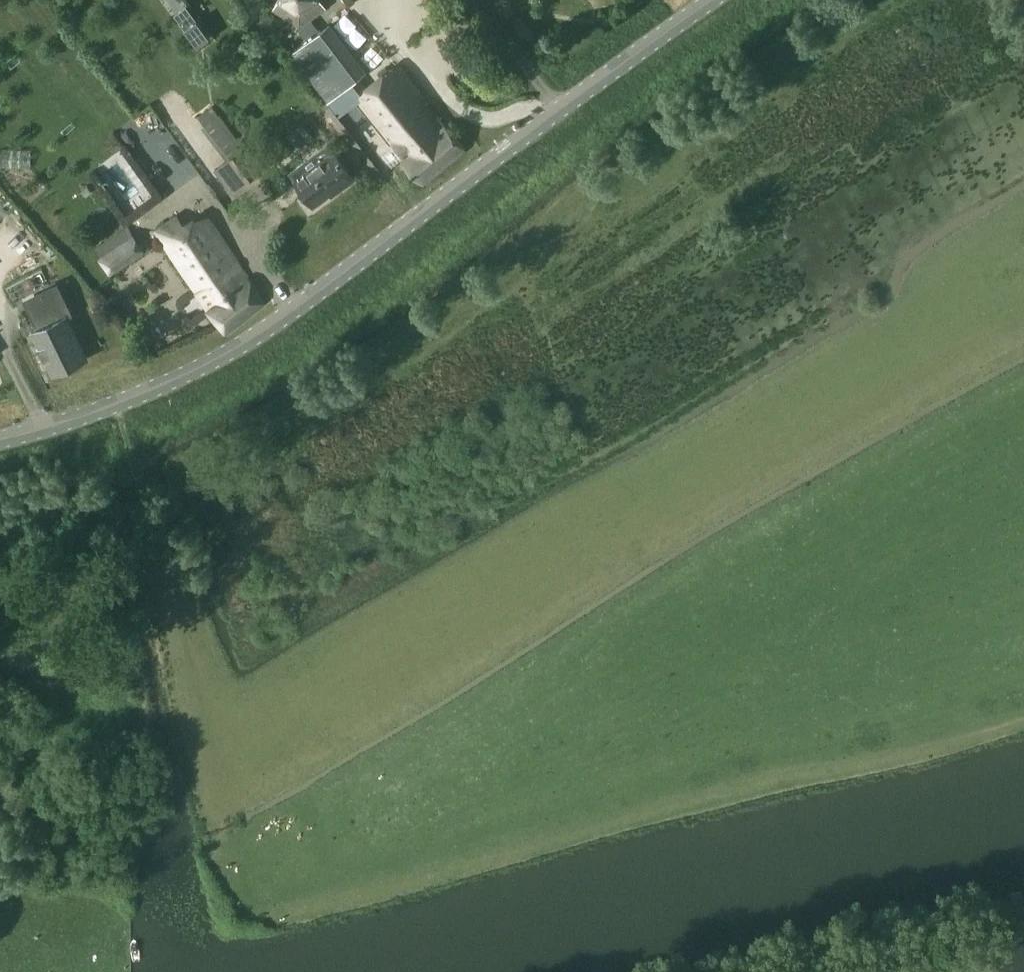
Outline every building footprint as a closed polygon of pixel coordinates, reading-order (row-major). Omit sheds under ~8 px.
[(273,9),(299,28),(311,19),(326,8),(320,0),(279,0),(273,9)] [(174,13),(197,46),(209,37),(186,5),(174,13)] [(311,19),(299,28),(308,40),(320,31),(311,19)] [(308,40),(293,51),(329,99),(343,89),(354,103),(358,100),(392,142),(404,157),(401,160),(421,185),(463,150),(397,66),(368,90),(322,29),(320,31),(308,40)] [(228,159),(241,150),(237,144),(240,142),(220,114),(204,125),(228,159)] [(329,145),(290,173),(295,179),(313,204),(336,188),(338,190),(354,178),(334,151),(329,145)] [(31,150),(4,149),(3,167),(30,168),(31,150)] [(244,182),(257,172),(241,150),(228,159),(244,182)] [(225,332),(264,301),(210,220),(189,234),(178,216),(157,230),(225,332)] [(111,272),(145,250),(129,226),(95,248),(111,272)] [(54,286),(27,299),(41,328),(33,332),(42,351),(53,374),(87,358),(83,351),(66,315),(68,314),(54,286)]
